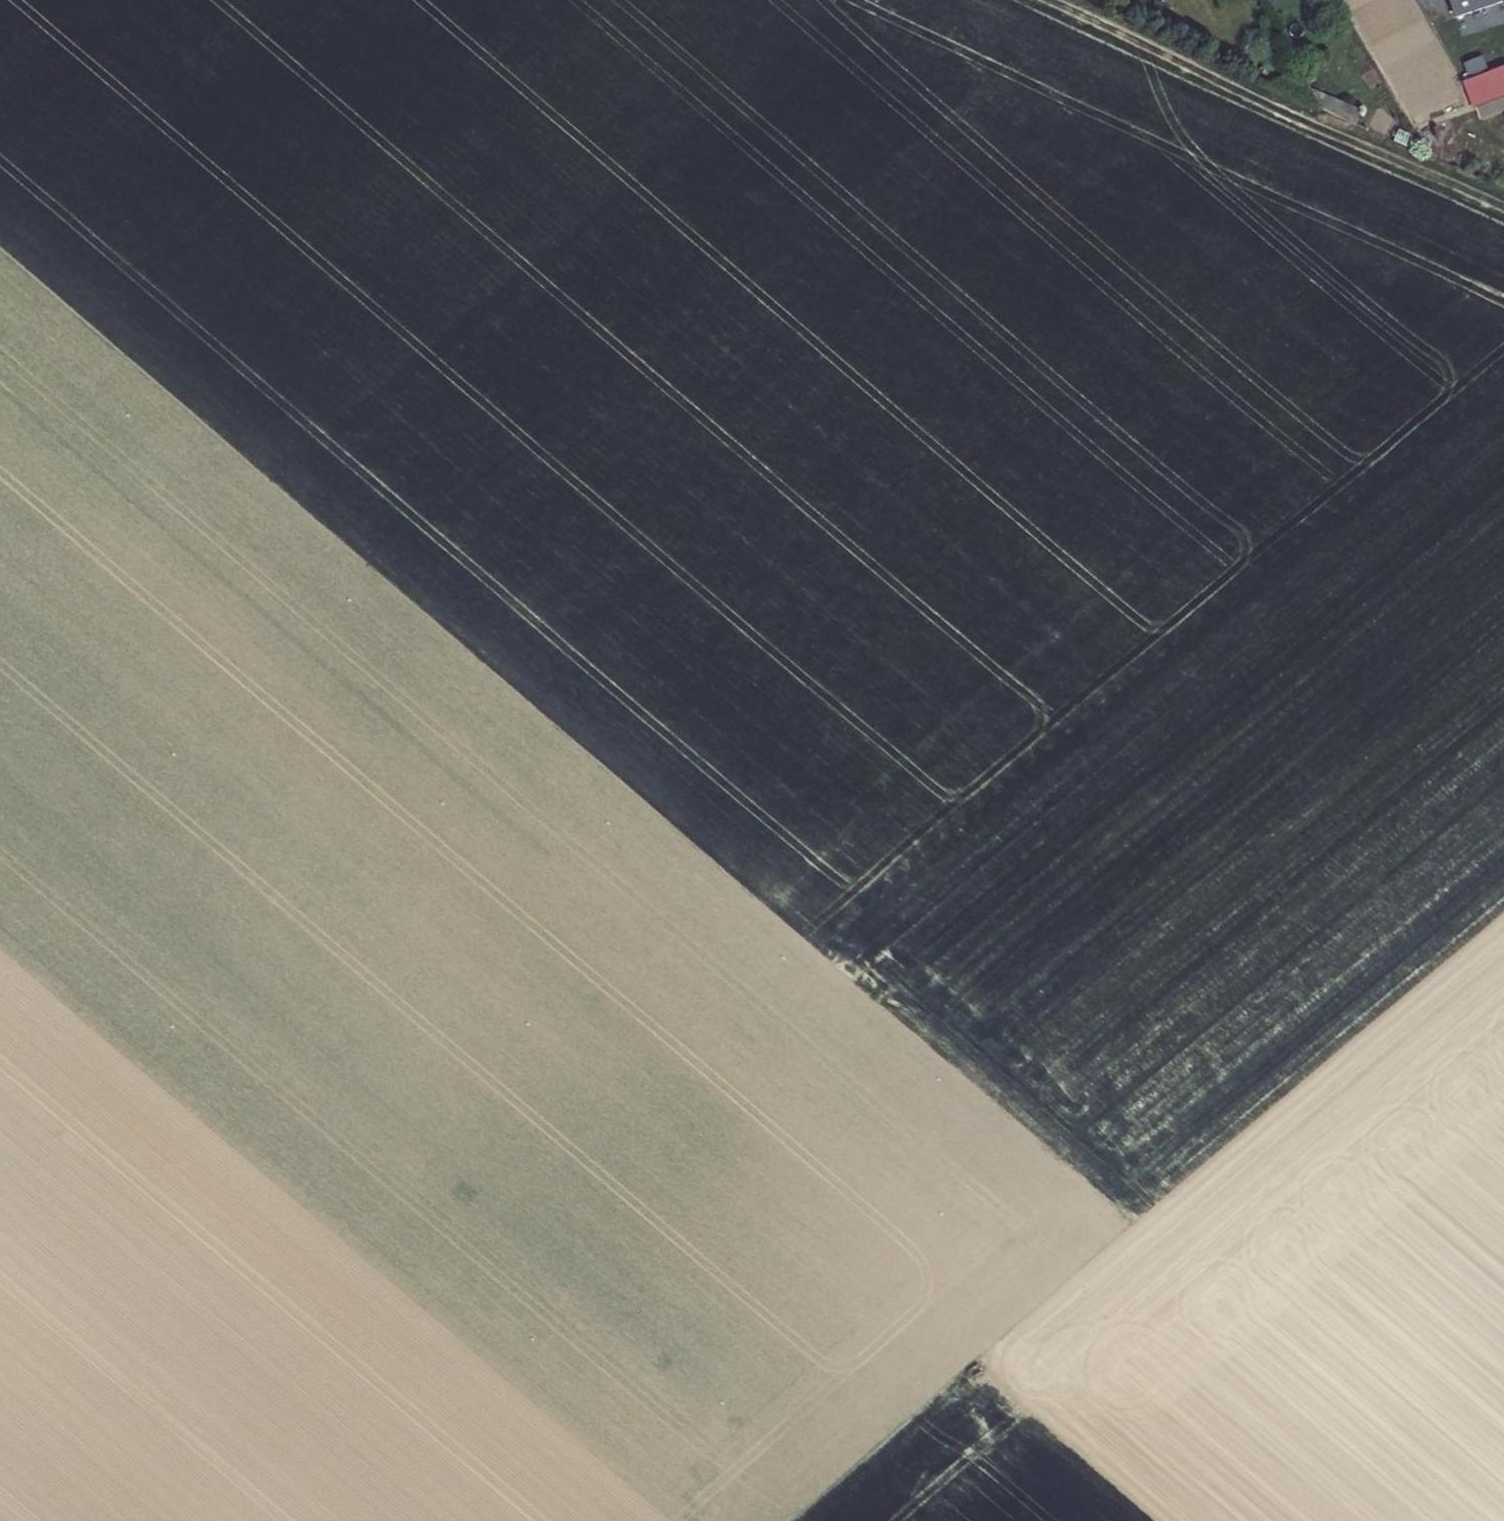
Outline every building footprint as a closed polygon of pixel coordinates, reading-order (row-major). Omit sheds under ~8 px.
[(1474,79),(1481,100),(1503,92),(1503,81),(1498,70),(1474,79)]
